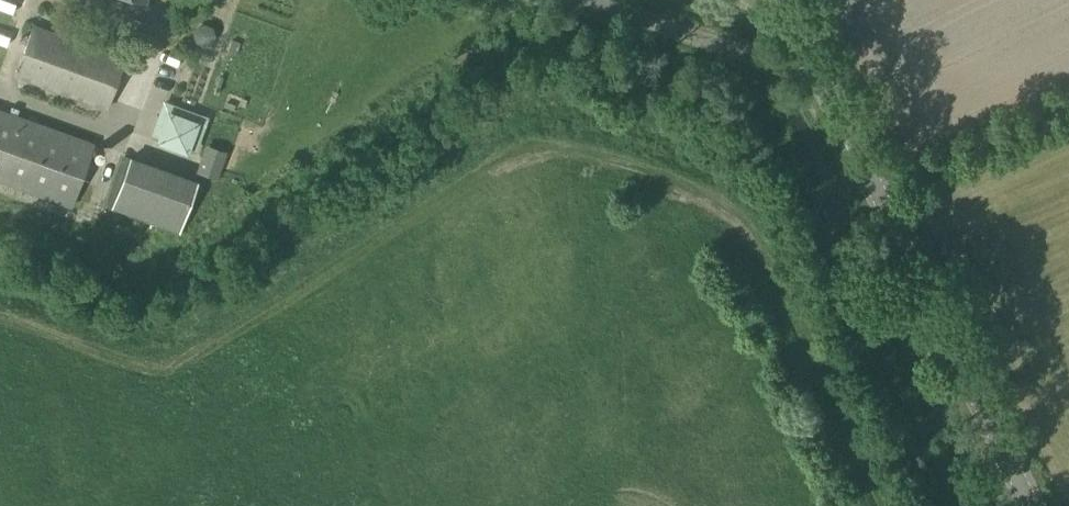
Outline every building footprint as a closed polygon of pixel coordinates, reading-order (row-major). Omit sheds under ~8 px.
[(196,43),(204,47),(211,44),(215,36),(212,29),(205,25),(197,28),(194,35),(196,43)] [(107,109),(125,59),(34,26),(16,76),(107,109)] [(94,144),(0,110),(0,181),(71,207),(94,144)] [(168,114),(159,138),(186,148),(195,124),(168,114)] [(229,183),(237,158),(220,152),(211,177),(229,183)] [(179,231),(196,181),(131,158),(113,207),(179,231)]
